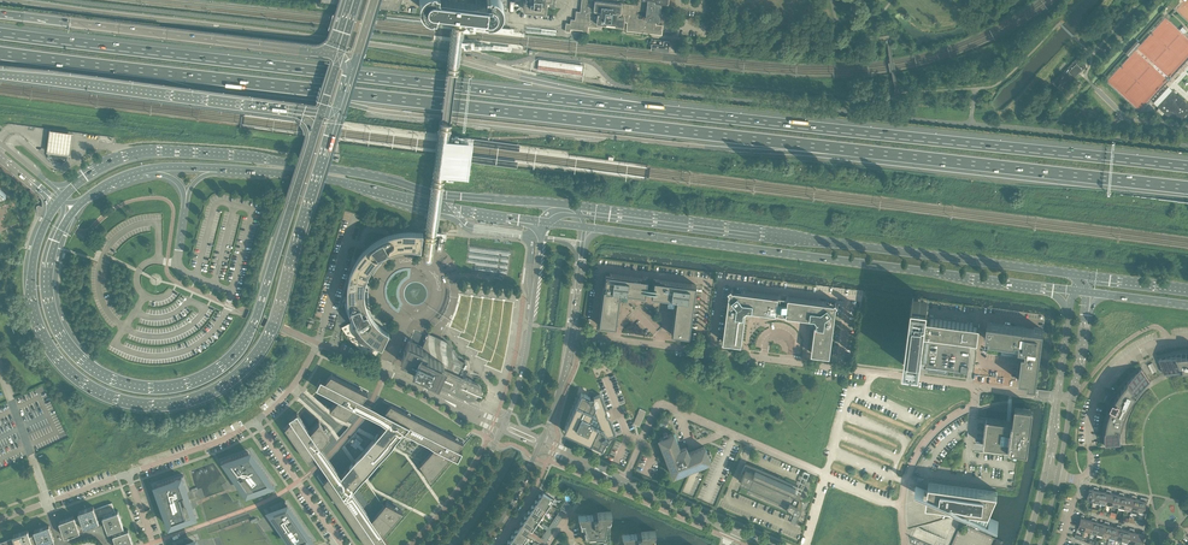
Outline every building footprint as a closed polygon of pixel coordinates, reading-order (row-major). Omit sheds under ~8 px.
[(420,0),(420,1),(421,3),(421,4),(420,5),(421,6),(421,7),(422,8),(423,8),(423,9),(424,10),(425,10),(426,11),(427,12),(429,12),(431,13),(432,13),(432,12),(436,12),(436,7),(446,9),(447,2),(448,2),(448,1),(449,1),(448,0),(420,0)] [(475,3),(475,0),(448,0),(449,1),(448,1),(448,2),(447,2),(446,9),(454,10),(466,11),(474,12),(475,6),(474,6),(473,5),(473,4),(474,3),(475,3)] [(501,1),(502,0),(475,0),(475,3),(474,3),(473,4),(473,5),(474,6),(475,6),(474,12),(484,14),(483,18),(486,19),(486,20),(487,20),(489,20),(491,20),(493,20),(495,19),(497,18),(498,17),(500,15),(499,14),(500,13),(500,12),(501,11),(501,9),(502,8),(502,6),(502,5),(501,4),(501,2),(501,1)] [(553,0),(523,0),(524,0),(523,9),(524,9),(524,11),(531,12),(532,10),(537,10),(537,12),(544,13),(545,11),(546,11),(546,7),(553,7),(553,2),(553,0)] [(594,8),(588,8),(588,12),(585,12),(584,13),(584,16),(584,17),(583,20),(584,20),(584,21),(583,21),(583,24),(583,26),(601,28),(602,23),(623,26),(624,22),(627,22),(626,30),(652,33),(662,34),(663,24),(654,23),(655,20),(659,21),(659,20),(660,20),(661,14),(660,14),(660,9),(662,9),(662,4),(661,4),(661,3),(656,2),(656,1),(667,2),(668,1),(669,1),(669,0),(595,0),(594,8)] [(454,10),(447,66),(448,66),(458,68),(459,68),(462,44),(463,44),(463,45),(463,46),(467,46),(467,43),(462,42),(464,27),(469,27),(469,24),(466,23),(466,25),(465,25),(465,26),(464,26),(466,11),(454,10)] [(651,50),(668,51),(670,41),(663,40),(663,45),(651,43),(651,50)] [(1061,91),(1086,65),(1077,57),(1053,83),(1061,91)] [(1184,101),(1184,99),(1183,99),(1183,98),(1181,98),(1181,97),(1180,97),(1180,95),(1179,95),(1172,90),(1157,106),(1168,116),(1173,111),(1181,119),(1187,112),(1187,104),(1184,101)] [(45,151),(48,151),(68,154),(71,155),(74,132),(49,129),(45,151)] [(468,144),(519,150),(520,144),(469,138),(468,144)] [(68,159),(68,155),(68,154),(48,151),(48,156),(53,163),(61,164),(68,159)] [(517,167),(518,161),(466,154),(465,163),(471,164),(472,161),(517,167)] [(408,247),(412,247),(413,248),(415,248),(417,248),(418,249),(420,249),(421,239),(421,238),(422,232),(417,231),(414,230),(411,230),(409,230),(407,230),(405,230),(402,231),(401,231),(396,232),(390,233),(387,234),(384,235),(383,236),(379,238),(376,239),(372,242),(368,245),(366,247),(364,249),(362,251),(358,257),(354,262),(352,267),(351,268),(351,269),(351,270),(350,272),(349,275),(349,277),(342,301),(348,303),(349,307),(350,310),(351,313),(353,317),(354,320),(341,327),(342,329),(346,335),(347,336),(347,337),(354,345),(357,347),(362,352),(365,354),(370,357),(375,359),(383,342),(385,338),(391,334),(388,332),(388,331),(388,330),(387,330),(383,328),(382,327),(377,323),(377,322),(373,318),(372,317),(369,313),(369,312),(366,307),(366,306),(365,300),(364,294),(364,293),(364,287),(365,281),(365,280),(365,279),(366,279),(367,279),(367,278),(367,277),(367,276),(368,273),(369,270),(371,267),(373,264),(375,261),(378,259),(380,257),(383,255),(386,253),(389,251),(392,250),(395,249),(398,248),(402,248),(405,247),(408,247)] [(388,304),(390,307),(393,309),(396,311),(399,313),(403,303),(402,302),(401,300),(400,298),(399,296),(399,295),(399,294),(399,292),(399,290),(400,289),(401,286),(402,284),(403,282),(405,281),(408,279),(410,278),(411,268),(408,268),(404,268),(401,269),(398,270),(395,272),(392,274),(390,276),(388,279),(386,282),(385,285),(384,288),(384,292),(385,295),(385,298),(387,301),(388,304)] [(645,296),(646,290),(646,284),(647,278),(605,272),(598,324),(616,327),(620,295),(621,295),(621,296),(621,297),(622,297),(622,298),(623,298),(624,298),(625,297),(625,296),(626,296),(625,295),(625,294),(624,293),(625,293),(627,293),(645,296)] [(671,334),(689,336),(696,284),(653,279),(651,296),(673,299),(673,300),(672,300),(671,300),(671,301),(670,302),(670,303),(670,304),(671,304),(672,305),(673,305),(674,305),(674,304),(675,304),(675,306),(671,334)] [(779,308),(780,301),(781,295),(745,291),(733,289),(730,291),(724,342),(742,344),(746,312),(746,311),(749,309),(749,310),(779,314),(779,308)] [(448,326),(449,326),(455,314),(457,307),(459,301),(460,295),(471,296),(472,297),(482,298),(483,298),(492,299),(493,299),(503,301),(504,301),(513,302),(511,320),(510,330),(506,352),(501,371),(501,372),(503,366),(506,355),(508,342),(510,331),(512,319),(513,308),(514,302),(514,301),(505,300),(505,299),(502,299),(502,300),(494,299),(494,298),(492,297),(492,299),(484,298),(484,296),(481,296),(481,297),(473,296),(473,295),(470,294),(470,296),(462,295),(462,293),(458,293),(458,295),(459,295),(458,298),(457,302),(456,307),(454,313),(448,326)] [(449,326),(448,326),(446,325),(445,325),(450,327),(460,331),(458,336),(457,335),(457,336),(469,341),(467,346),(466,345),(466,346),(478,351),(476,355),(475,355),(487,361),(485,365),(484,364),(484,365),(501,372),(501,371),(486,365),(488,361),(490,362),(491,362),(495,351),(497,342),(499,335),(501,327),(502,318),(503,311),(504,301),(503,301),(501,317),(500,328),(497,342),(494,351),(490,361),(488,360),(488,361),(477,356),(479,351),(482,353),(483,351),(487,338),(489,328),(491,317),(493,307),(493,299),(492,299),(492,308),(490,315),(489,322),(487,332),(484,342),(481,351),(479,350),(479,351),(468,346),(470,341),(473,343),(474,341),(476,333),(478,325),(480,318),(481,313),(482,307),(483,298),(482,298),(481,307),(479,316),(477,325),(476,331),(473,342),(470,341),(459,336),(461,332),(464,333),(467,325),(469,316),(471,307),(472,297),(471,296),(470,305),(468,314),(467,319),(466,325),(464,332),(461,331),(449,326)] [(835,315),(836,306),(838,303),(837,302),(834,302),(822,301),(787,296),(784,314),(814,318),(816,321),(812,353),(830,355),(835,315)] [(980,324),(974,323),(926,317),(927,313),(927,314),(929,300),(913,298),(911,311),(911,315),(910,315),(904,365),(920,367),(924,333),(977,340),(980,324)] [(1036,386),(1043,329),(1034,328),(1033,329),(1026,328),(1026,327),(1025,327),(1025,328),(1018,327),(1018,326),(987,322),(985,337),(989,337),(988,341),(1015,344),(1016,341),(1019,342),(1018,349),(1025,350),(1025,353),(1022,353),(1018,380),(1027,381),(1026,385),(1036,386)] [(480,377),(477,376),(469,373),(471,369),(472,369),(472,370),(473,371),(474,372),(475,372),(478,374),(479,374),(479,373),(478,373),(475,372),(474,371),(473,370),(472,369),(472,368),(471,367),(471,363),(471,362),(470,361),(470,360),(469,360),(468,359),(464,357),(463,357),(462,356),(460,355),(459,354),(458,352),(457,351),(456,349),(455,347),(454,345),(452,343),(451,341),(449,339),(447,338),(445,337),(441,335),(441,336),(440,338),(428,332),(428,334),(426,334),(425,337),(426,337),(426,339),(428,340),(427,342),(424,342),(423,344),(423,345),(422,347),(409,342),(401,360),(405,361),(402,368),(407,370),(443,386),(443,385),(450,388),(450,389),(466,396),(468,396),(469,397),(471,397),(472,396),(474,396),(475,395),(476,394),(477,393),(478,391),(481,393),(481,392),(483,393),(479,402),(480,401),(482,400),(483,399),(484,398),(485,396),(486,394),(487,393),(487,391),(487,389),(487,387),(487,385),(486,383),(485,382),(484,380),(482,379),(481,378),(480,377)] [(1185,353),(1182,353),(1179,354),(1176,354),(1173,355),(1169,356),(1166,357),(1162,358),(1159,359),(1164,374),(1168,372),(1173,371),(1177,370),(1181,369),(1186,369),(1187,369),(1187,353),(1185,353)] [(1147,384),(1151,381),(1142,368),(1139,370),(1136,372),(1133,375),(1131,377),(1128,380),(1126,382),(1124,384),(1122,387),(1120,389),(1118,392),(1116,393),(1115,393),(1113,394),(1111,395),(1110,397),(1109,398),(1108,401),(1107,403),(1107,405),(1107,407),(1107,409),(1108,411),(1109,412),(1108,416),(1107,419),(1106,422),(1106,425),(1105,428),(1105,432),(1105,435),(1105,439),(1105,442),(1105,446),(1121,444),(1121,440),(1121,436),(1121,431),(1121,427),(1122,422),(1123,418),(1125,414),(1130,403),(1132,400),(1135,396),(1137,393),(1140,389),(1144,386),(1147,384)] [(430,479),(451,455),(458,459),(462,450),(456,448),(463,441),(390,404),(390,405),(367,393),(331,374),(325,381),(320,378),(316,387),(338,398),(327,412),(336,420),(348,426),(344,432),(339,437),(332,426),(322,417),(310,431),(297,412),(289,418),(291,420),(285,426),(324,481),(323,482),(368,544),(373,544),(376,541),(378,544),(384,544),(388,542),(382,534),(403,511),(386,502),(383,505),(363,477),(391,445),(422,460),(419,463),(430,479)] [(615,435),(609,418),(607,417),(606,414),(607,412),(606,411),(600,394),(593,396),(592,395),(591,395),(590,396),(581,392),(563,431),(602,449),(606,440),(606,441),(607,440),(608,439),(609,438),(615,435)] [(639,426),(646,411),(640,408),(634,421),(633,423),(637,425),(639,426)] [(667,423),(669,418),(663,415),(660,422),(666,425),(667,423)] [(1028,451),(1031,424),(1009,421),(987,418),(984,445),(1011,448),(1010,456),(1027,458),(1028,451)] [(708,455),(711,454),(709,450),(706,452),(704,446),(688,452),(686,447),(684,447),(679,449),(673,433),(668,435),(666,432),(663,433),(664,436),(659,438),(673,475),(710,461),(708,455)] [(275,485),(248,452),(221,461),(221,462),(223,461),(234,476),(242,473),(243,475),(243,476),(243,477),(244,477),(244,478),(245,478),(245,477),(255,490),(273,484),(275,486),(275,485)] [(799,487),(795,485),(745,464),(741,472),(742,473),(744,473),(742,479),(744,480),(743,485),(795,507),(796,505),(801,507),(803,502),(798,499),(801,493),(797,491),(799,487)] [(187,492),(181,476),(184,475),(183,475),(157,484),(170,528),(170,527),(169,525),(185,516),(181,501),(181,500),(182,499),(181,498),(180,498),(179,495),(187,492)] [(986,517),(998,491),(929,482),(926,503),(971,509),(971,510),(986,517)] [(1093,501),(1096,487),(1094,487),(1093,489),(1089,488),(1087,499),(1093,501)] [(1100,502),(1102,491),(1098,490),(1098,487),(1096,487),(1093,501),(1100,502)] [(1106,503),(1109,490),(1107,489),(1106,492),(1102,491),(1100,502),(1106,503)] [(1112,505),(1115,494),(1110,493),(1111,490),(1109,490),(1106,503),(1112,505)] [(554,498),(545,493),(543,491),(541,495),(540,494),(539,494),(539,495),(538,495),(538,496),(539,497),(540,498),(550,504),(549,503),(550,501),(551,502),(554,498)] [(1119,506),(1122,492),(1119,492),(1119,495),(1115,494),(1112,505),(1119,506)] [(1125,508),(1127,497),(1123,496),(1124,493),(1122,492),(1119,506),(1125,508)] [(1131,509),(1134,495),(1132,495),(1132,498),(1127,497),(1125,508),(1131,509)] [(1138,510),(1140,499),(1136,499),(1136,496),(1134,495),(1131,509),(1138,510)] [(550,504),(540,498),(539,497),(537,500),(536,500),(535,500),(535,501),(535,502),(537,503),(546,509),(547,509),(545,508),(547,507),(548,507),(550,504)] [(1144,512),(1146,502),(1148,502),(1149,498),(1141,497),(1140,499),(1138,510),(1144,512)] [(285,500),(285,501),(286,503),(272,512),(275,519),(275,520),(275,521),(276,522),(277,522),(277,521),(292,544),(295,544),(309,540),(311,542),(312,542),(285,500)] [(564,513),(570,504),(564,500),(560,507),(562,508),(560,511),(564,513)] [(59,521),(64,536),(80,531),(78,527),(83,525),(84,526),(99,521),(97,516),(103,515),(108,530),(112,529),(113,534),(117,544),(131,544),(133,544),(128,529),(124,530),(122,525),(123,525),(118,510),(115,511),(112,502),(94,508),(93,505),(78,511),(80,517),(75,519),(74,516),(59,521)] [(546,509),(537,503),(535,502),(533,505),(532,505),(531,506),(531,507),(532,508),(533,509),(533,508),(543,515),(542,514),(543,512),(544,513),(546,509)] [(543,515),(533,508),(533,509),(532,508),(530,511),(529,510),(528,511),(527,512),(528,513),(529,514),(539,520),(538,519),(539,517),(540,518),(543,515)] [(796,524),(801,512),(796,510),(791,522),(796,524)] [(610,525),(611,512),(578,515),(582,527),(583,527),(584,540),(603,539),(610,538),(608,525),(610,525)] [(539,520),(529,514),(528,513),(526,516),(525,516),(524,516),(524,517),(524,518),(525,519),(526,519),(535,526),(536,525),(534,525),(536,523),(537,524),(539,520)] [(1084,530),(1087,519),(1083,518),(1084,515),(1082,514),(1078,528),(1084,530)] [(1091,531),(1094,518),(1092,517),(1092,520),(1087,519),(1084,530),(1091,531)] [(1097,533),(1100,522),(1096,521),(1097,519),(1094,518),(1091,531),(1097,533)] [(535,526),(526,519),(525,519),(523,521),(522,521),(521,521),(520,522),(520,523),(521,524),(522,525),(532,531),(531,530),(532,528),(533,529),(535,526)] [(1103,535),(1107,521),(1105,521),(1104,524),(1100,522),(1097,533),(1103,535)] [(1109,537),(1112,526),(1108,525),(1109,522),(1107,521),(1103,535),(1109,537)] [(1116,538),(1119,525),(1117,524),(1117,527),(1112,526),(1109,537),(1116,538)] [(0,542),(0,544),(31,544),(33,544),(38,542),(39,544),(40,544),(54,540),(49,525),(34,530),(35,533),(30,535),(28,529),(12,535),(13,538),(0,542)] [(1122,540),(1125,529),(1121,528),(1122,525),(1119,525),(1116,538),(1122,540)] [(1128,542),(1132,528),(1130,528),(1129,530),(1125,529),(1122,540),(1128,542)] [(1135,544),(1138,533),(1133,532),(1134,529),(1132,528),(1128,542),(1135,544)] [(528,537),(524,534),(518,530),(517,529),(516,529),(515,530),(515,531),(515,532),(513,535),(515,536),(524,542),(526,539),(525,538),(526,537),(528,537)] [(652,544),(653,544),(655,531),(622,534),(625,544),(652,544)] [(1145,532),(1142,531),(1142,534),(1138,533),(1135,544),(1140,544),(1141,544),(1145,532)] [(515,536),(513,535),(512,535),(511,535),(511,536),(511,537),(512,537),(510,540),(511,541),(516,544),(522,544),(523,544),(522,544),(523,542),(524,543),(524,542),(515,536)]
